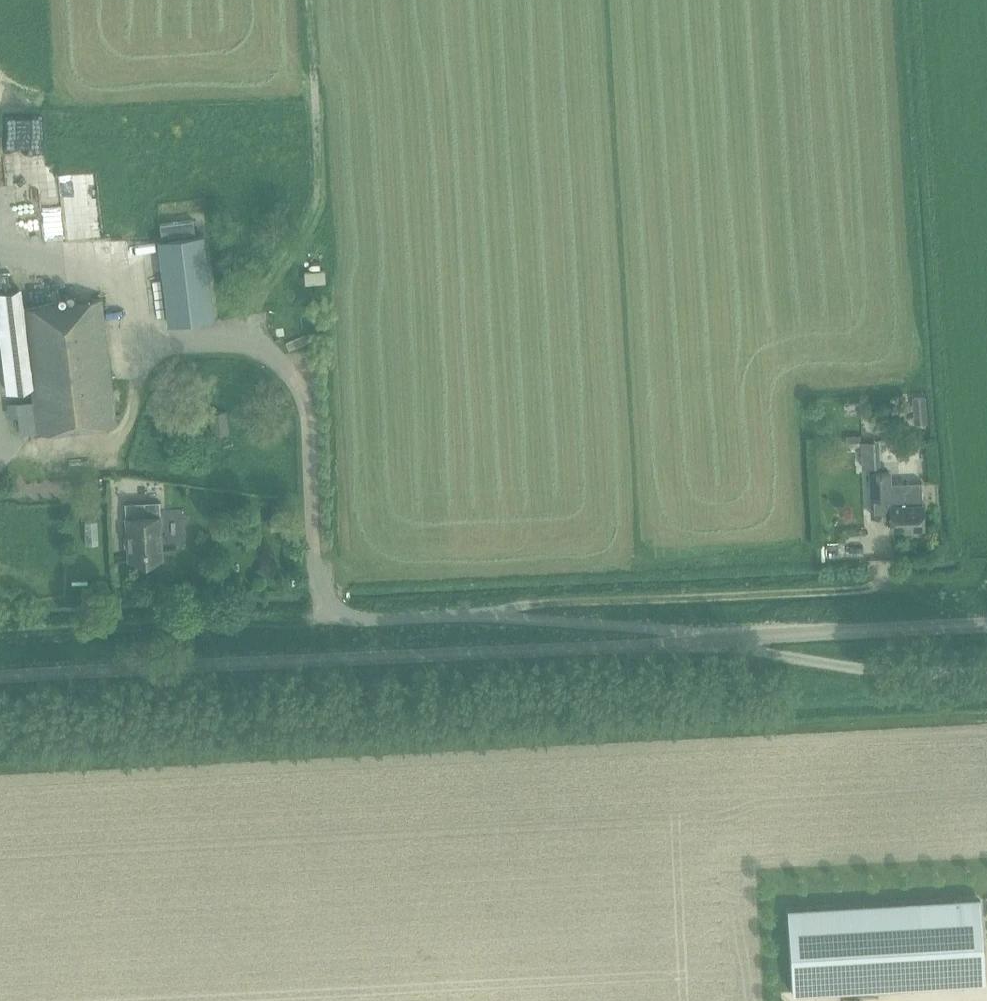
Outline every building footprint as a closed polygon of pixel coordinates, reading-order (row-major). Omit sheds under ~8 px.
[(62,137),(8,138),(10,185),(63,183),(62,137)] [(158,241),(167,304),(169,324),(213,319),(210,299),(202,235),(158,241)] [(0,277),(0,337),(6,380),(30,377),(16,275),(0,277)] [(37,432),(116,423),(101,298),(22,307),(37,432)] [(130,390),(140,389),(138,368),(128,369),(130,390)] [(119,371),(119,390),(128,390),(128,371),(119,371)] [(230,433),(227,410),(209,413),(212,435),(230,433)] [(878,440),(861,441),(863,465),(880,464),(878,440)] [(889,472),(870,472),(872,496),(872,516),(890,515),(890,528),(923,527),(921,482),(889,483),(889,472)] [(162,558),(161,538),(160,516),(159,501),(137,502),(137,517),(126,517),(128,560),(162,558)] [(266,558),(257,571),(270,579),(279,566),(266,558)] [(980,896),(787,907),(792,993),(985,981),(980,896)]
